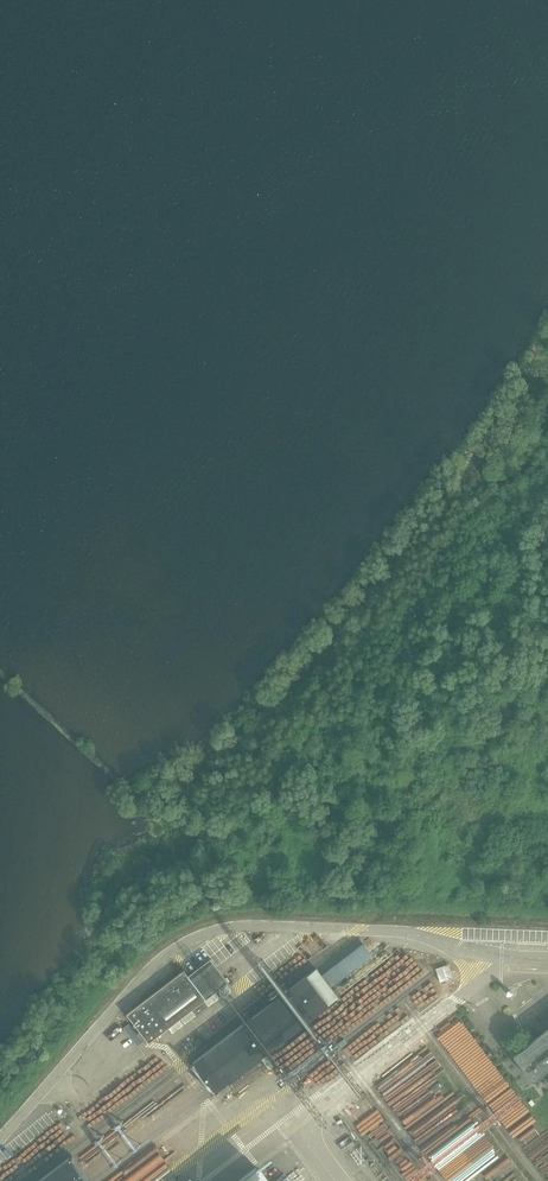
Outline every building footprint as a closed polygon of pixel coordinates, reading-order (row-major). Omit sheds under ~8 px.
[(335,971),(346,987),(384,959),(373,943),(335,971)] [(229,981),(212,958),(189,976),(184,970),(127,1014),(149,1043),(229,981)] [(442,982),(460,977),(457,964),(439,969),(442,982)] [(316,968),(190,1064),(213,1094),(338,997),(331,987),(317,969),(316,968)] [(514,1056),(533,1080),(547,1069),(547,1070),(547,1030),(514,1056)] [(198,1046),(203,1043),(199,1038),(194,1042),(198,1046)] [(72,1155),(38,1180),(92,1180),(72,1155)] [(256,1165),(235,1180),(268,1180),(256,1165)]
